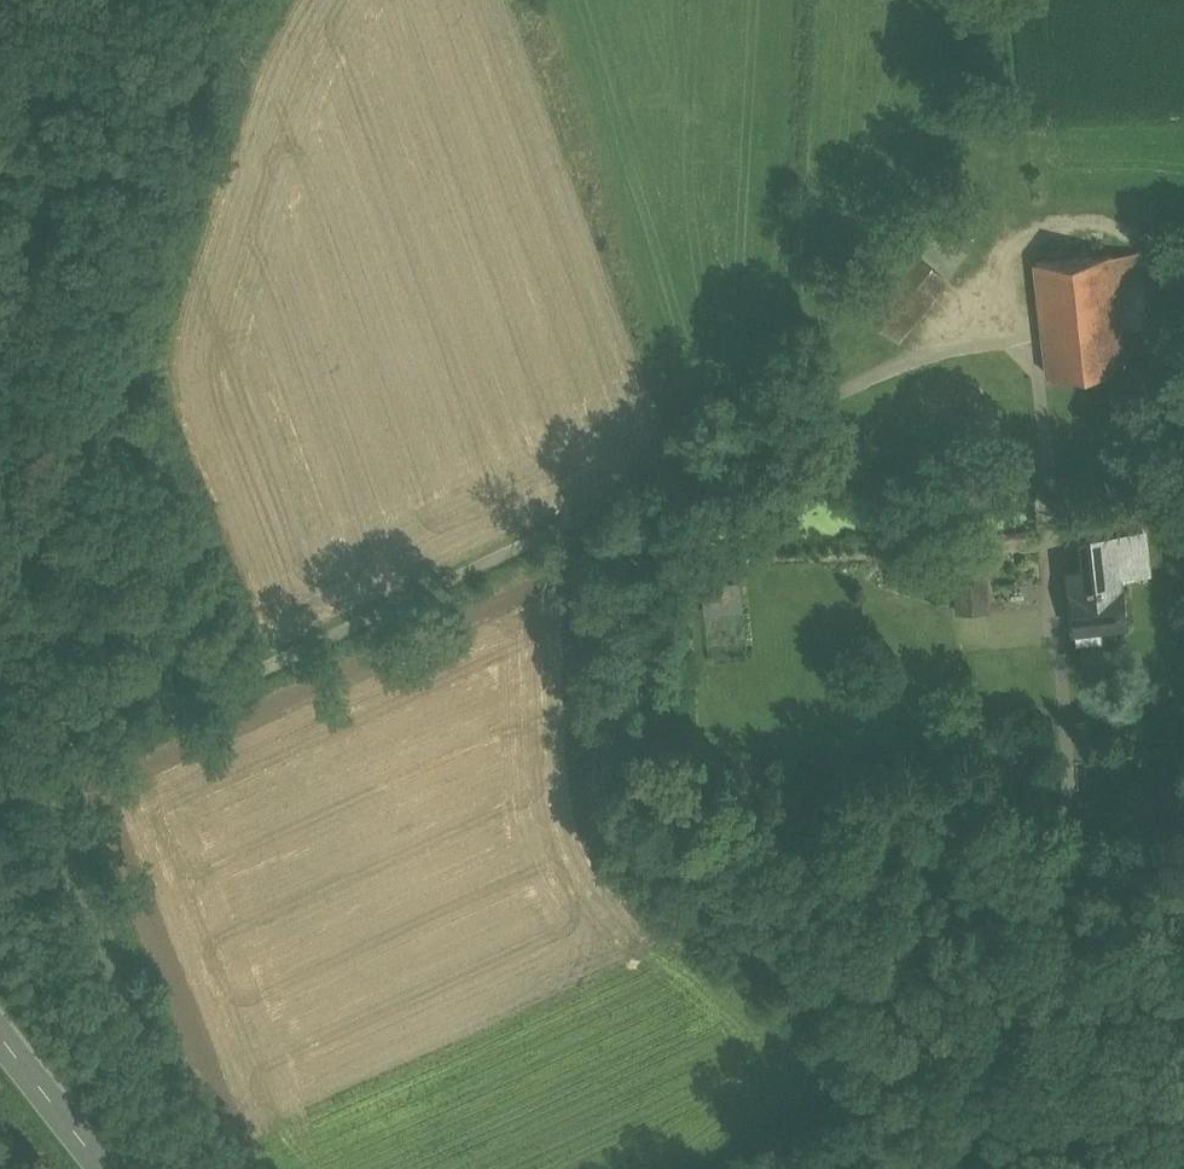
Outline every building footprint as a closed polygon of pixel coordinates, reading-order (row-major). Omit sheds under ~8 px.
[(1112,254),(1037,262),(1049,375),(1125,367),(1112,254)] [(911,322),(880,296),(866,312),(898,338),(911,322)] [(1144,532),(1106,537),(1108,564),(1120,563),(1121,572),(1148,569),(1144,532)] [(1108,564),(1071,569),(1073,591),(1076,591),(1079,626),(1127,621),(1121,572),(1120,563),(1108,564)]
